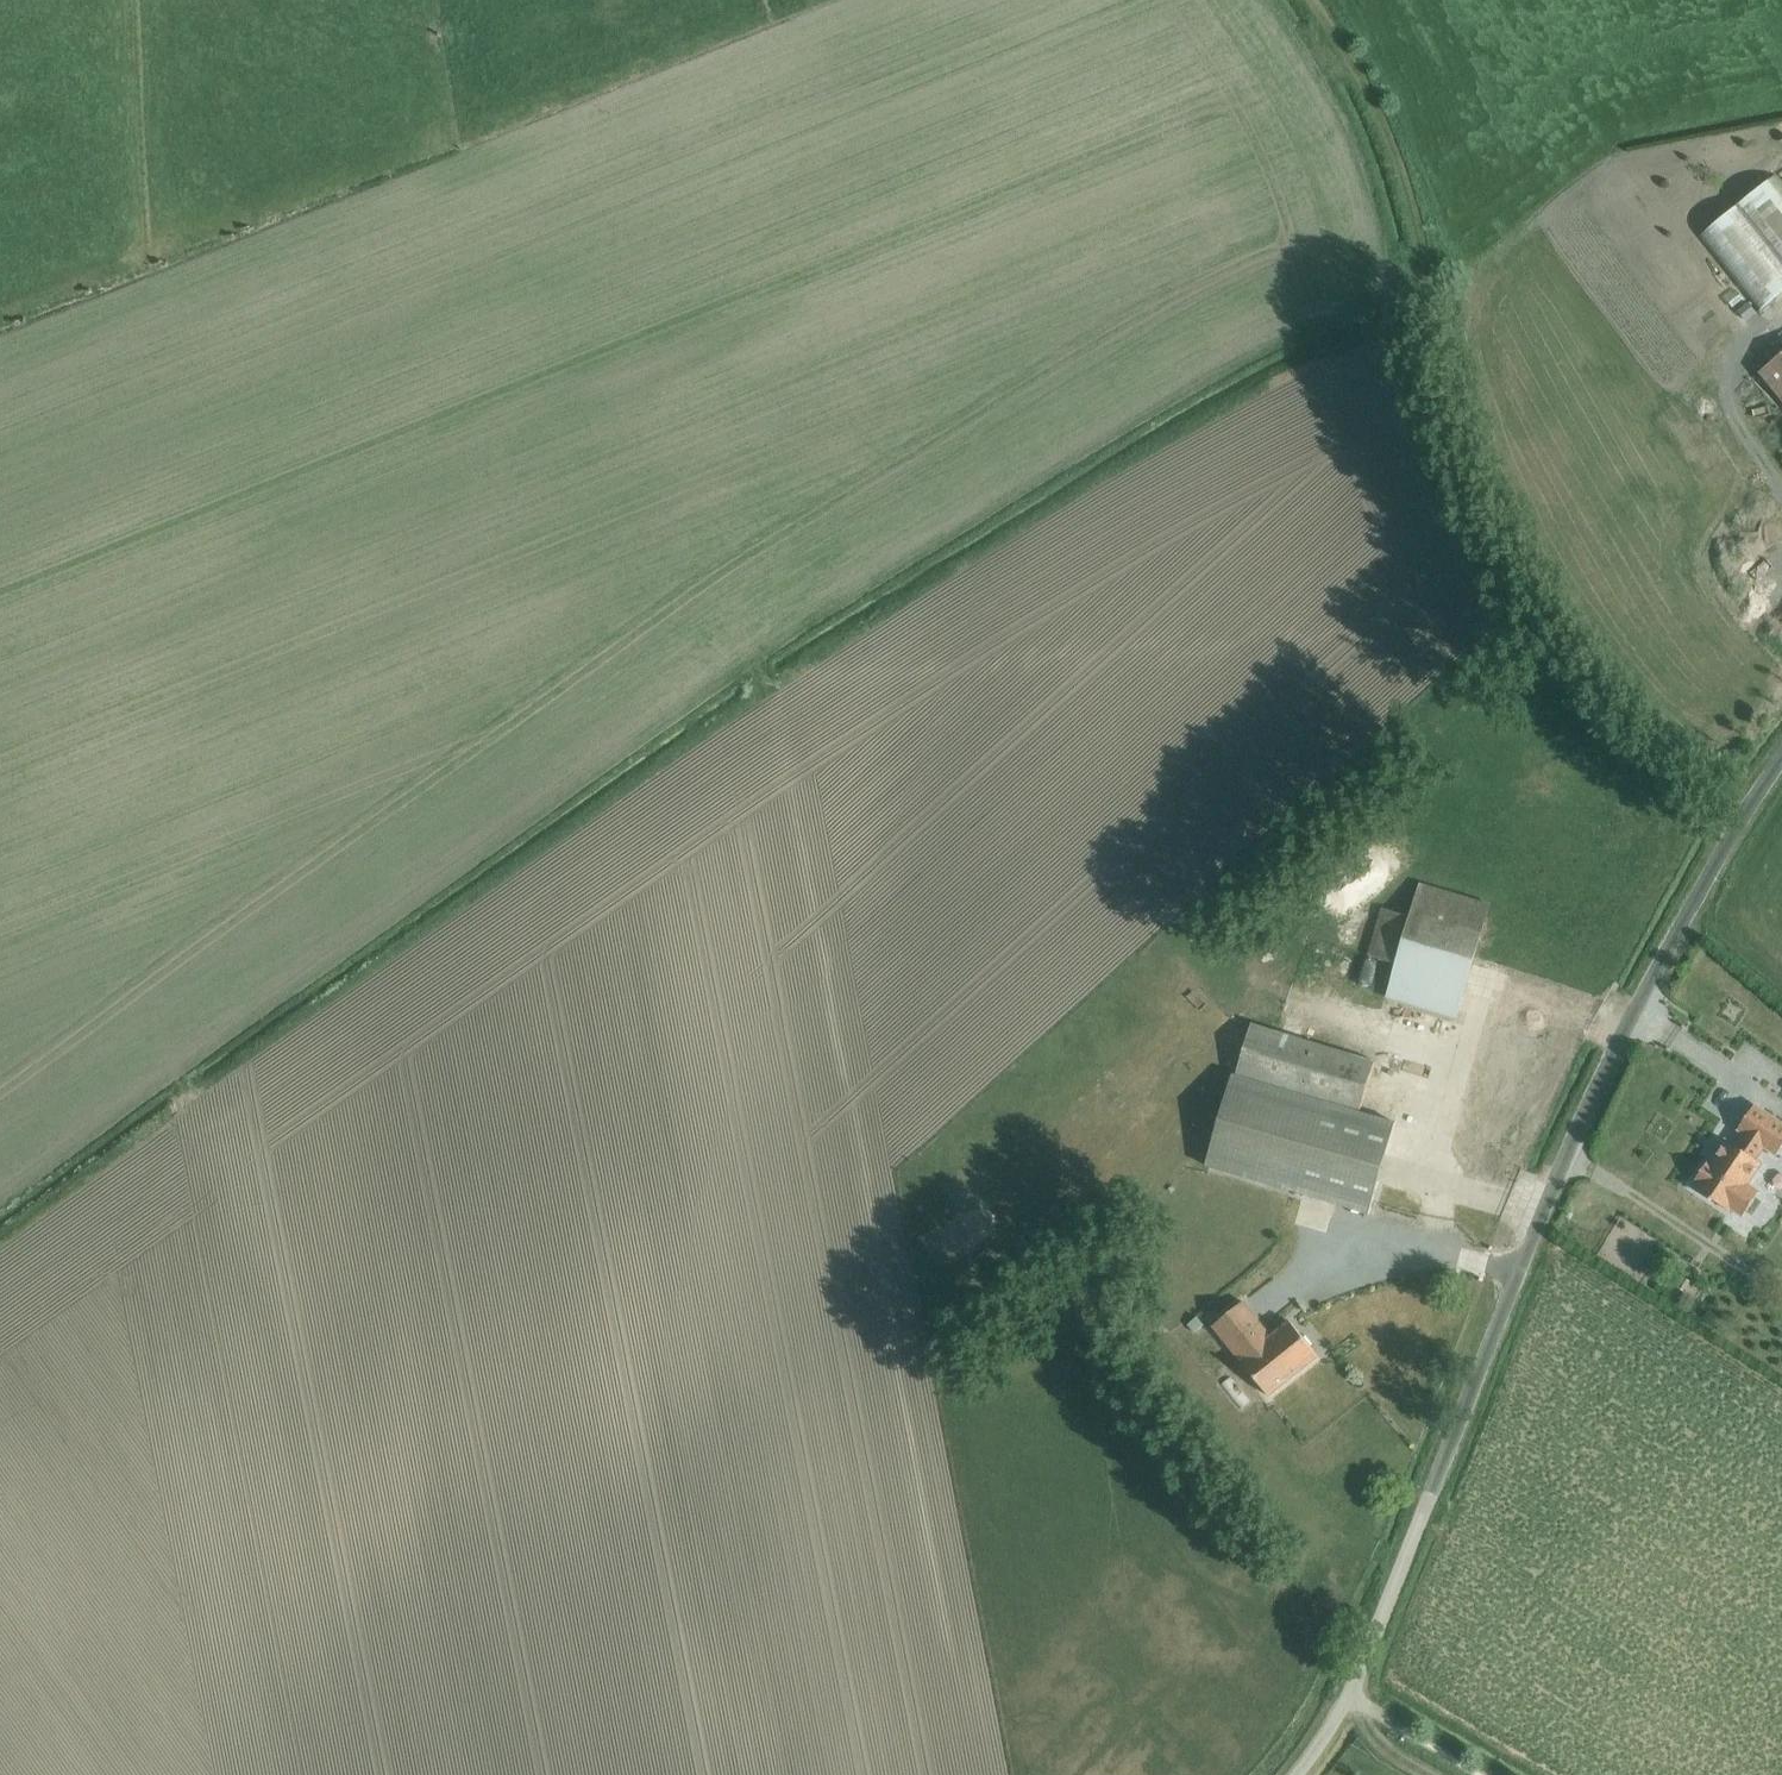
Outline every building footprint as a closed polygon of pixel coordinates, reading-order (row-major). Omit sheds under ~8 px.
[(1781,292),(1781,184),(1775,175),(1698,237),(1758,311),(1781,292)] [(1759,373),(1781,401),(1781,354),(1759,373)] [(1455,1016),(1488,902),(1419,882),(1409,915),(1382,907),(1368,954),(1395,962),(1385,995),(1455,1016)] [(1235,1073),(1359,1109),(1374,1060),(1251,1022),(1235,1073)] [(1359,1109),(1235,1073),(1208,1165),(1368,1212),(1395,1120),(1359,1110),(1359,1109)] [(1695,1186),(1697,1187),(1695,1189),(1729,1212),(1730,1209),(1742,1217),(1759,1193),(1747,1185),(1760,1164),(1755,1160),(1763,1147),(1776,1156),(1781,1146),(1781,1125),(1756,1107),(1739,1132),(1745,1136),(1737,1148),(1727,1142),(1713,1162),(1711,1161),(1695,1186)] [(1762,1213),(1781,1227),(1781,1192),(1777,1189),(1762,1213)] [(1317,1356),(1290,1322),(1270,1337),(1242,1302),(1212,1326),(1268,1396),(1317,1356)] [(1197,1317),(1187,1325),(1193,1332),(1203,1324),(1197,1317)]
